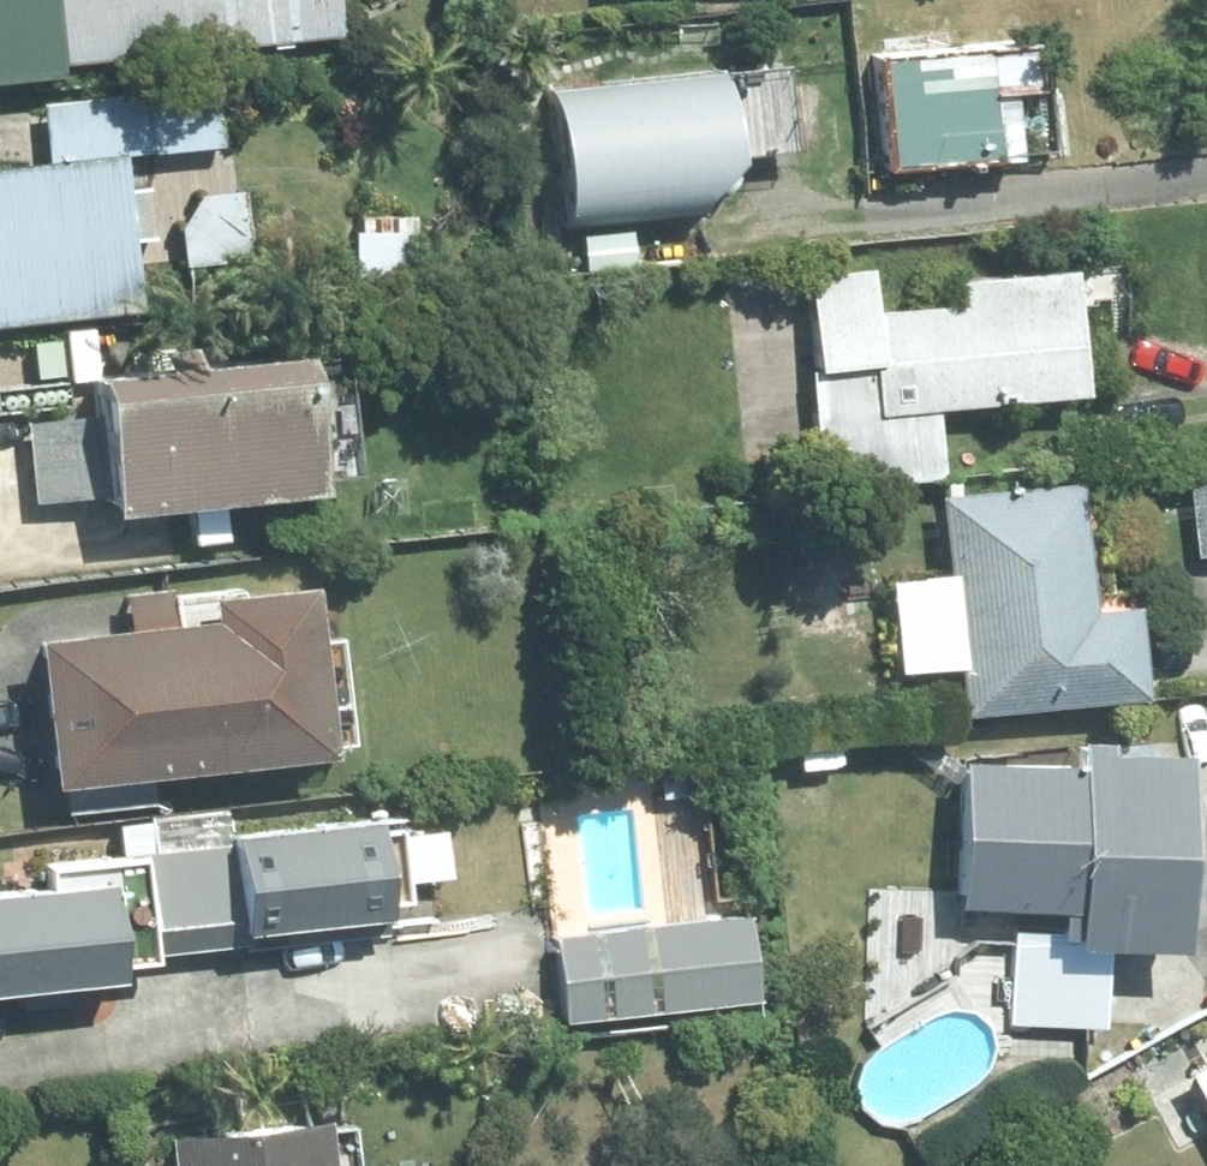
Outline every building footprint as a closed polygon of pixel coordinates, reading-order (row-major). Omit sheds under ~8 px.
[(46,0),(0,0),(0,72),(53,67),(52,58),(46,0)] [(52,58),(332,29),(329,0),(46,0),(52,58)] [(877,168),(1010,155),(1003,84),(1025,82),(1021,40),(866,54),(877,168)] [(685,188),(716,145),(706,68),(539,88),(555,225),(687,208),(685,188)] [(130,148),(215,139),(210,95),(126,104),(130,148)] [(115,151),(0,165),(0,320),(132,305),(125,235),(150,232),(146,184),(118,187),(115,151)] [(343,271),(392,270),(391,226),(342,227),(343,271)] [(937,474),(929,397),(1074,382),(1063,266),(1061,261),(942,273),(946,298),(867,305),(862,261),(798,269),(808,363),(805,363),(817,486),(937,474)] [(230,351),(229,338),(151,346),(152,358),(81,366),(84,408),(21,416),(30,496),(93,489),(95,503),(299,482),(284,345),(230,351)] [(1178,466),(1189,553),(1206,550),(1206,462),(1178,466)] [(924,488),(947,707),(1127,689),(1117,596),(1075,601),(1062,473),(924,488)] [(300,658),(291,576),(164,591),(164,586),(119,590),(123,617),(17,629),(34,779),(311,747),(310,738),(340,735),(330,655),(300,658)] [(831,760),(828,737),(788,741),(790,764),(831,760)] [(1164,940),(1170,743),(1058,741),(1057,753),(944,751),(940,899),(1055,902),(1055,927),(1008,925),(1006,1021),(1098,1024),(1101,937),(1164,940)] [(266,796),(302,793),(299,764),(263,768),(266,796)] [(366,812),(215,827),(217,839),(152,845),(148,813),(114,816),(116,850),(36,857),(38,877),(0,881),(0,981),(104,970),(103,958),(141,955),(142,950),(239,939),(236,925),(377,910),(366,812)] [(558,1018),(749,995),(738,905),(547,930),(558,1018)] [(1171,1068),(1206,1133),(1206,1048),(1171,1068)] [(309,1107),(147,1126),(151,1165),(316,1165),(309,1107)]
